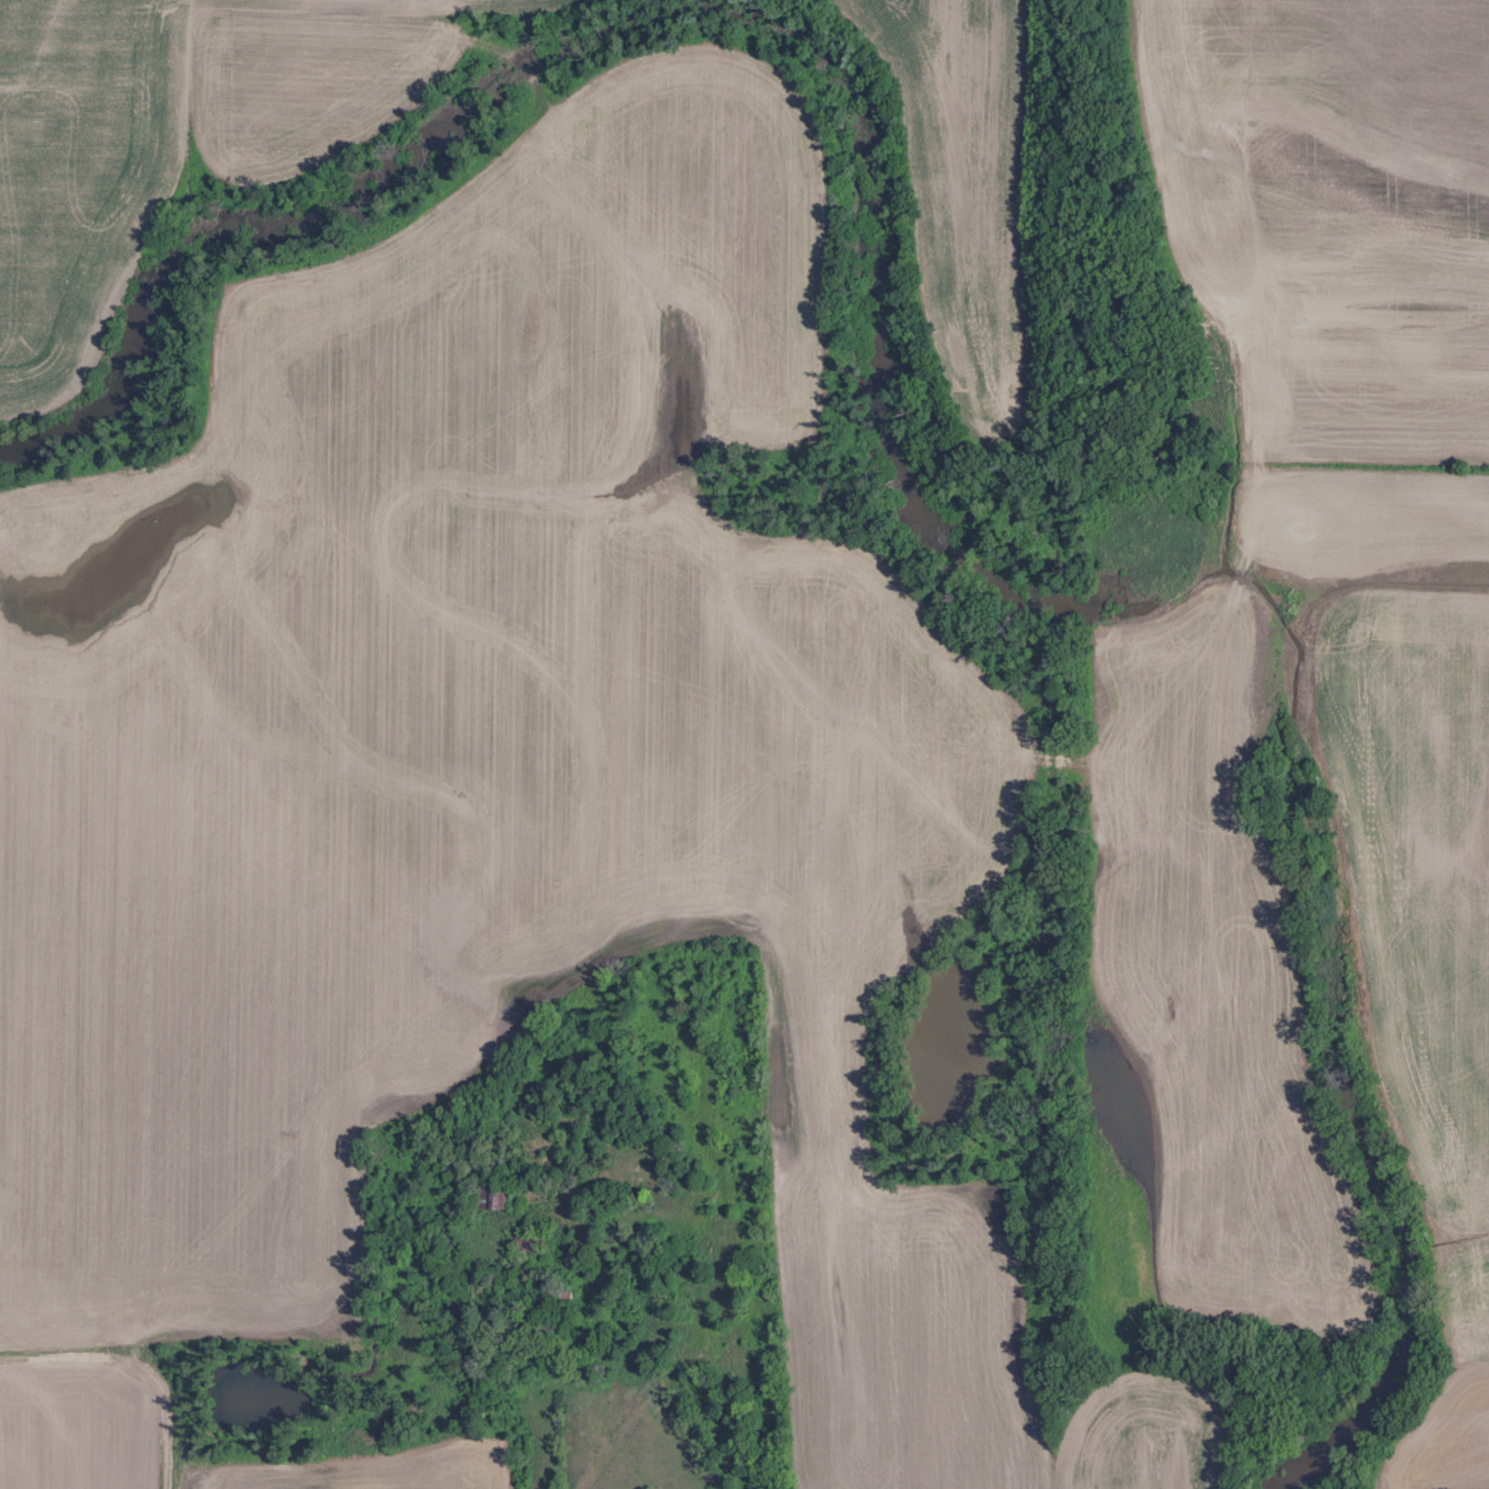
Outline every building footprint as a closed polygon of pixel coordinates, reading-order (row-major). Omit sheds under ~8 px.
[(477,1210),(510,1210),(510,1188),(477,1188),(477,1210)]
